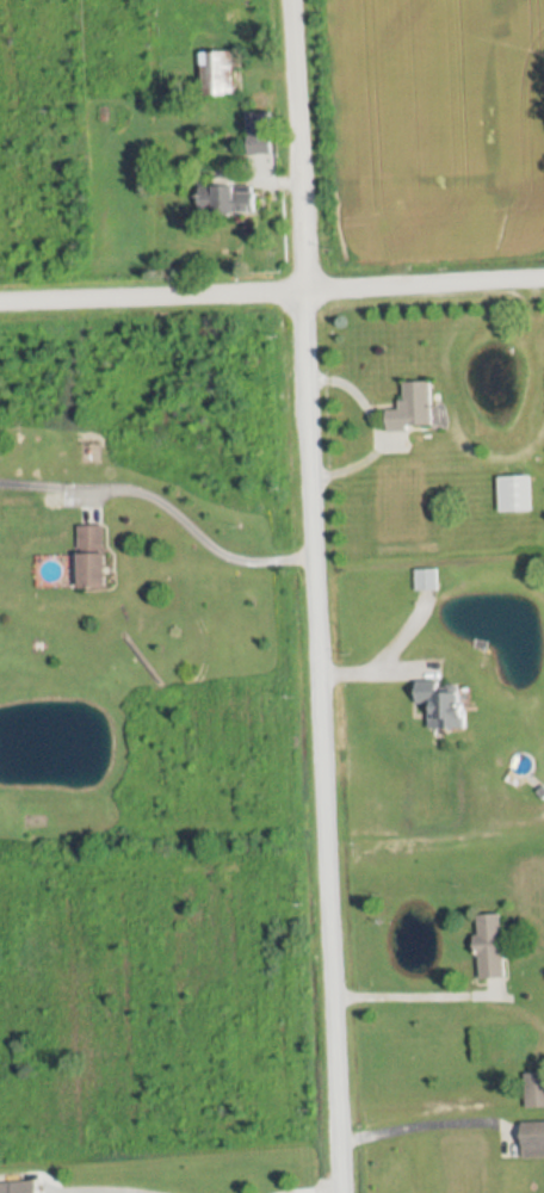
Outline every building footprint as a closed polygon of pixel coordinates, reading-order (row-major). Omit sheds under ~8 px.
[(236,96),(236,52),(202,52),(203,97),(236,96)] [(248,154),(270,154),(270,117),(248,117),(248,154)] [(200,213),(258,213),(258,183),(200,183),(200,213)] [(435,429),(433,382),(402,383),(403,409),(388,410),(389,431),(435,429)] [(533,477),(500,477),(500,512),(533,512),(533,477)] [(81,589),(109,589),(108,526),(81,527),(81,589)] [(418,681),(418,710),(431,710),(432,731),(468,730),(468,691),(444,692),(443,681),(418,681)] [(477,914),(479,978),(505,978),(503,913),(477,914)] [(527,1106),(543,1106),(543,1086),(527,1086),(527,1106)] [(523,1122),(523,1157),(543,1157),(543,1122),(523,1122)] [(14,1182),(0,1182),(0,1192),(14,1192),(14,1182)]
